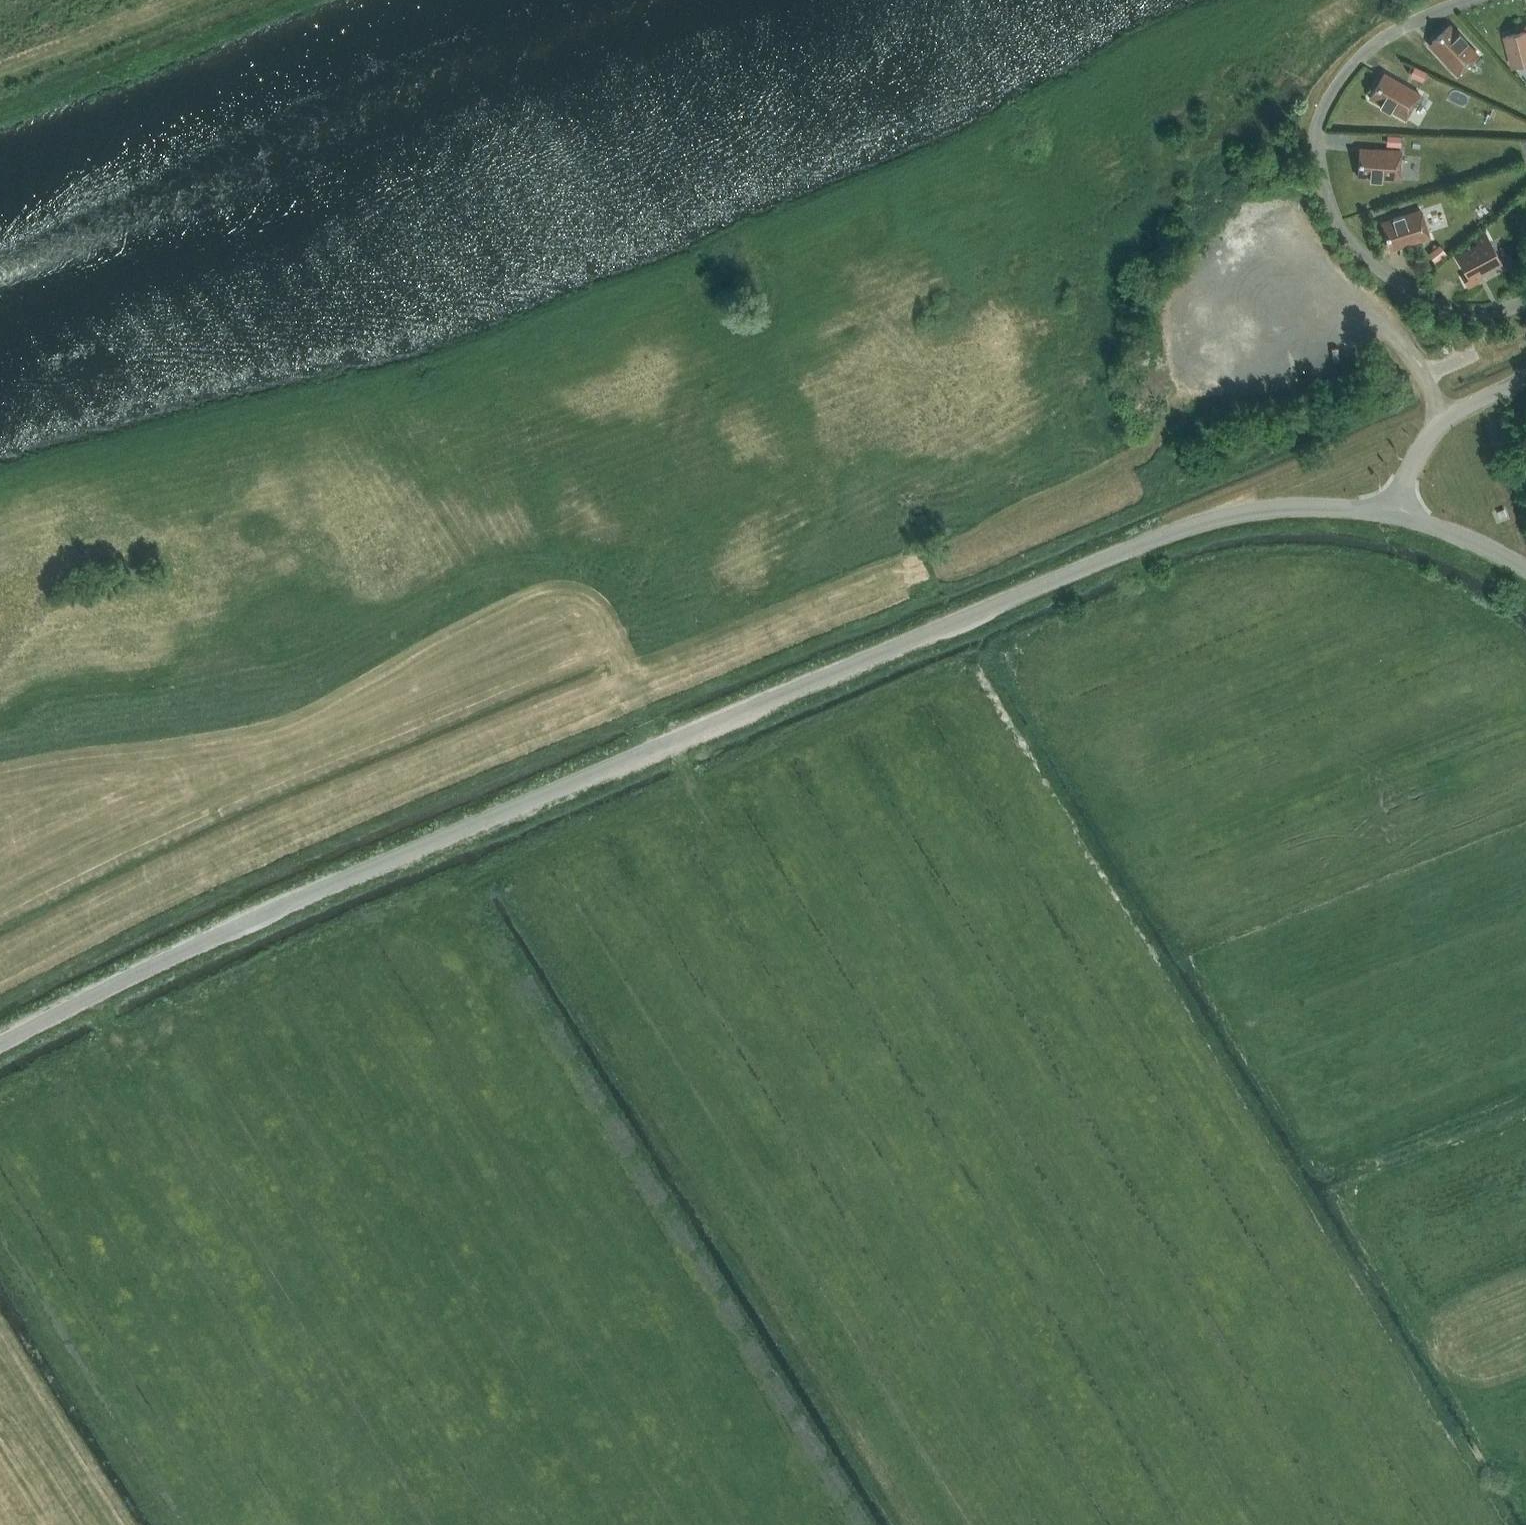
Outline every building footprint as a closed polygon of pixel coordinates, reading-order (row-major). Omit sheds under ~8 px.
[(1457,74),(1478,54),(1466,41),(1466,40),(1459,32),(1458,33),(1450,24),(1432,41),(1442,52),(1439,55),(1457,74)] [(1506,35),(1514,65),(1525,62),(1525,30),(1506,35)] [(1413,66),(1409,76),(1422,82),(1427,72),(1413,66)] [(1405,118),(1413,105),(1420,93),(1397,80),(1395,83),(1382,76),(1369,97),(1380,103),(1379,104),(1389,110),(1389,109),(1405,118)] [(1387,135),(1386,145),(1401,146),(1401,136),(1387,135)] [(1401,150),(1375,148),(1374,152),(1359,151),(1357,176),(1369,177),(1369,178),(1380,179),(1380,178),(1398,179),(1401,150)] [(1429,237),(1420,209),(1403,215),(1403,214),(1392,217),(1393,218),(1381,222),(1389,245),(1403,241),(1404,245),(1429,237)] [(1500,262),(1485,232),(1475,238),(1478,244),(1457,255),(1468,275),(1463,277),(1468,286),(1479,280),(1476,275),(1500,262)] [(1439,244),(1428,253),(1434,262),(1446,253),(1439,244)]
